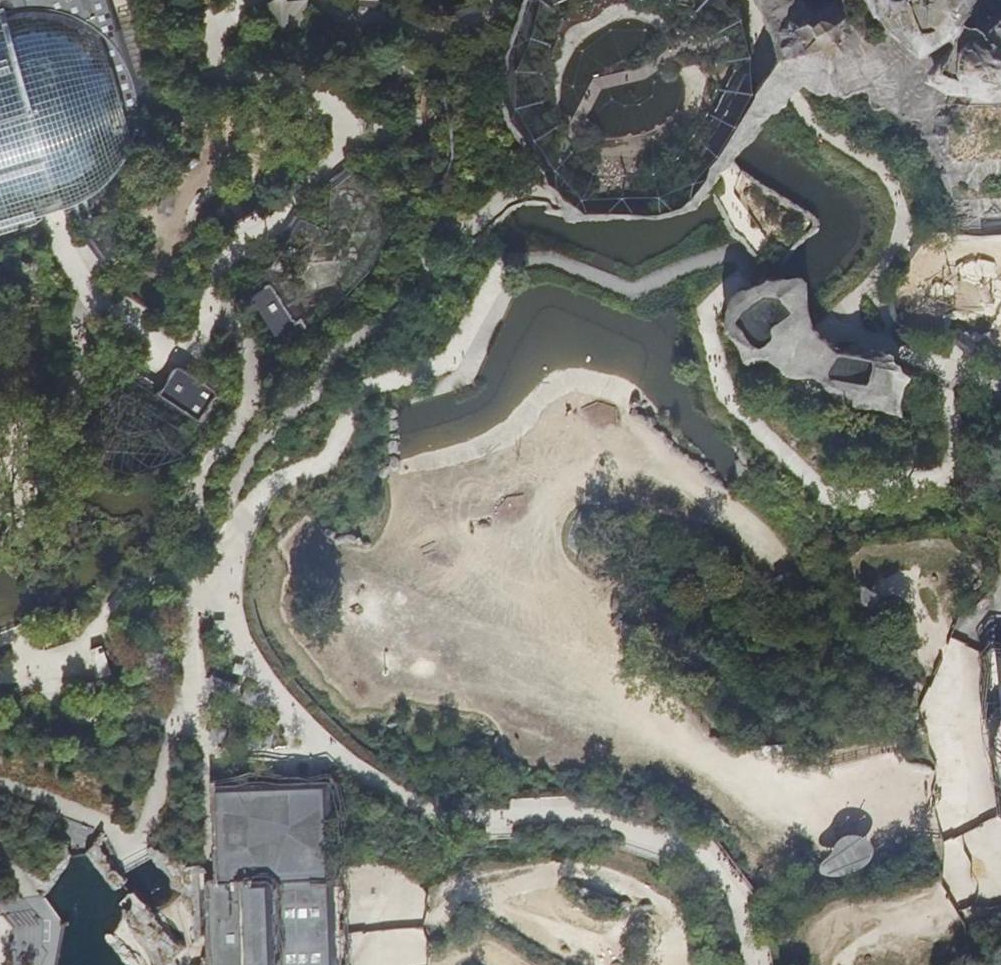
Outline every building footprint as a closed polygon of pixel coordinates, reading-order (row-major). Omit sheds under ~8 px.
[(42,222),(68,214),(81,210),(82,210),(84,209),(85,208),(86,208),(87,207),(88,207),(89,206),(90,206),(91,206),(92,205),(93,205),(93,204),(94,204),(95,204),(96,203),(96,202),(98,202),(98,201),(99,201),(99,200),(101,200),(101,199),(102,199),(103,198),(103,197),(104,197),(105,197),(106,196),(107,195),(108,195),(109,194),(109,193),(110,193),(110,192),(111,191),(112,191),(113,190),(114,189),(115,188),(116,188),(116,187),(117,186),(118,185),(119,184),(120,183),(121,181),(122,181),(122,180),(123,180),(123,179),(124,178),(125,178),(125,177),(126,176),(126,175),(127,174),(128,173),(129,172),(130,171),(130,170),(130,169),(131,169),(132,168),(132,167),(132,166),(133,165),(133,164),(134,164),(134,163),(135,162),(135,161),(136,160),(137,159),(137,158),(138,157),(138,155),(135,144),(151,139),(143,113),(109,0),(0,0),(0,235),(42,222)] [(283,30),(297,10),(283,0),(270,0),(260,15),(283,30)] [(550,193),(555,203),(557,206),(652,207),(708,175),(723,153),(752,107),(790,88),(764,0),(685,0),(689,2),(708,68),(700,122),(668,150),(616,172),(581,166),(542,85),(551,19),(582,0),(537,0),(518,47),(514,92),(539,173),(544,181),(550,193)] [(790,88),(798,90),(893,112),(944,174),(955,231),(955,233),(1000,229),(1000,0),(764,0),(790,88)] [(723,153),(708,175),(713,195),(725,222),(729,231),(731,236),(739,244),(760,267),(763,278),(747,288),(733,304),(722,317),(731,347),(788,390),(822,398),(909,414),(912,368),(895,350),(885,352),(879,352),(849,337),(833,329),(814,320),(809,315),(773,275),(818,230),(818,218),(723,153)] [(251,297),(281,344),(307,328),(302,320),(296,324),(271,284),(251,297)] [(177,368),(160,395),(200,421),(210,405),(217,395),(186,374),(177,368)] [(8,538),(0,534),(0,551),(2,551),(8,538)] [(117,686),(105,659),(88,666),(98,688),(101,693),(117,686)] [(214,785),(217,883),(212,883),(207,883),(210,964),(337,964),(336,934),(333,867),(330,781),(214,785)]
